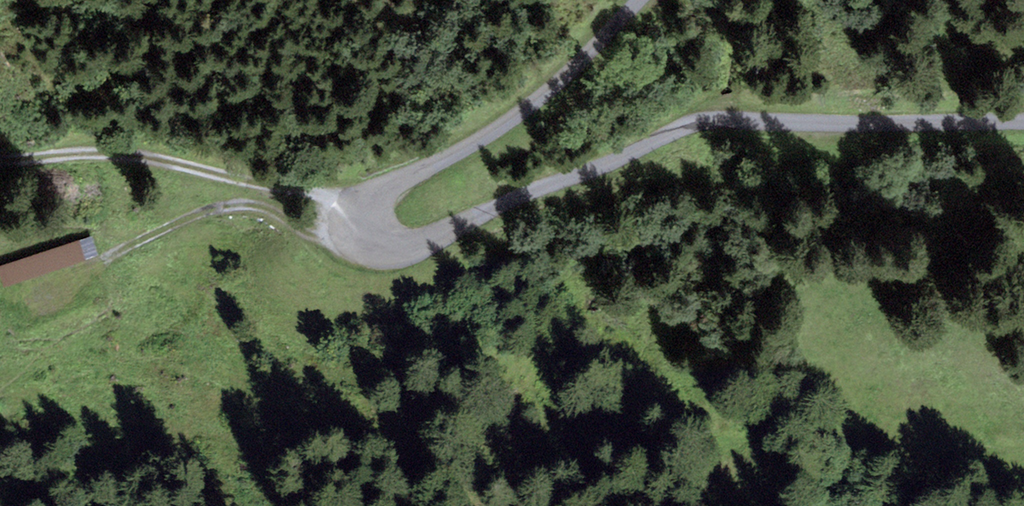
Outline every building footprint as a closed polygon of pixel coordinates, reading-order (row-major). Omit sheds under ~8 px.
[(1,268),(5,282),(83,256),(78,242),(1,268)]
